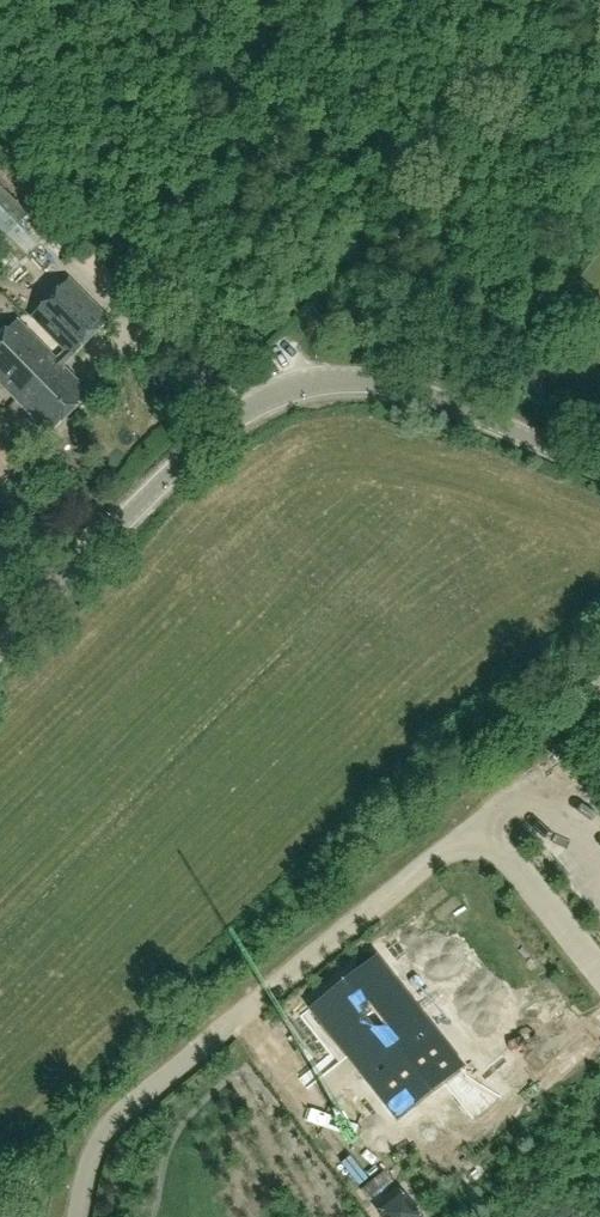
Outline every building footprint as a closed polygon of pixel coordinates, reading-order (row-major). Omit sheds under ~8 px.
[(0,186),(0,274),(5,279),(49,235),(0,186)] [(70,280),(32,318),(72,359),(110,321),(70,280)] [(90,396),(18,320),(0,338),(0,384),(50,435),(90,396)] [(376,956),(309,1009),(397,1122),(465,1068),(376,956)] [(381,1214),(383,1216),(420,1216),(403,1196),(381,1214)]
